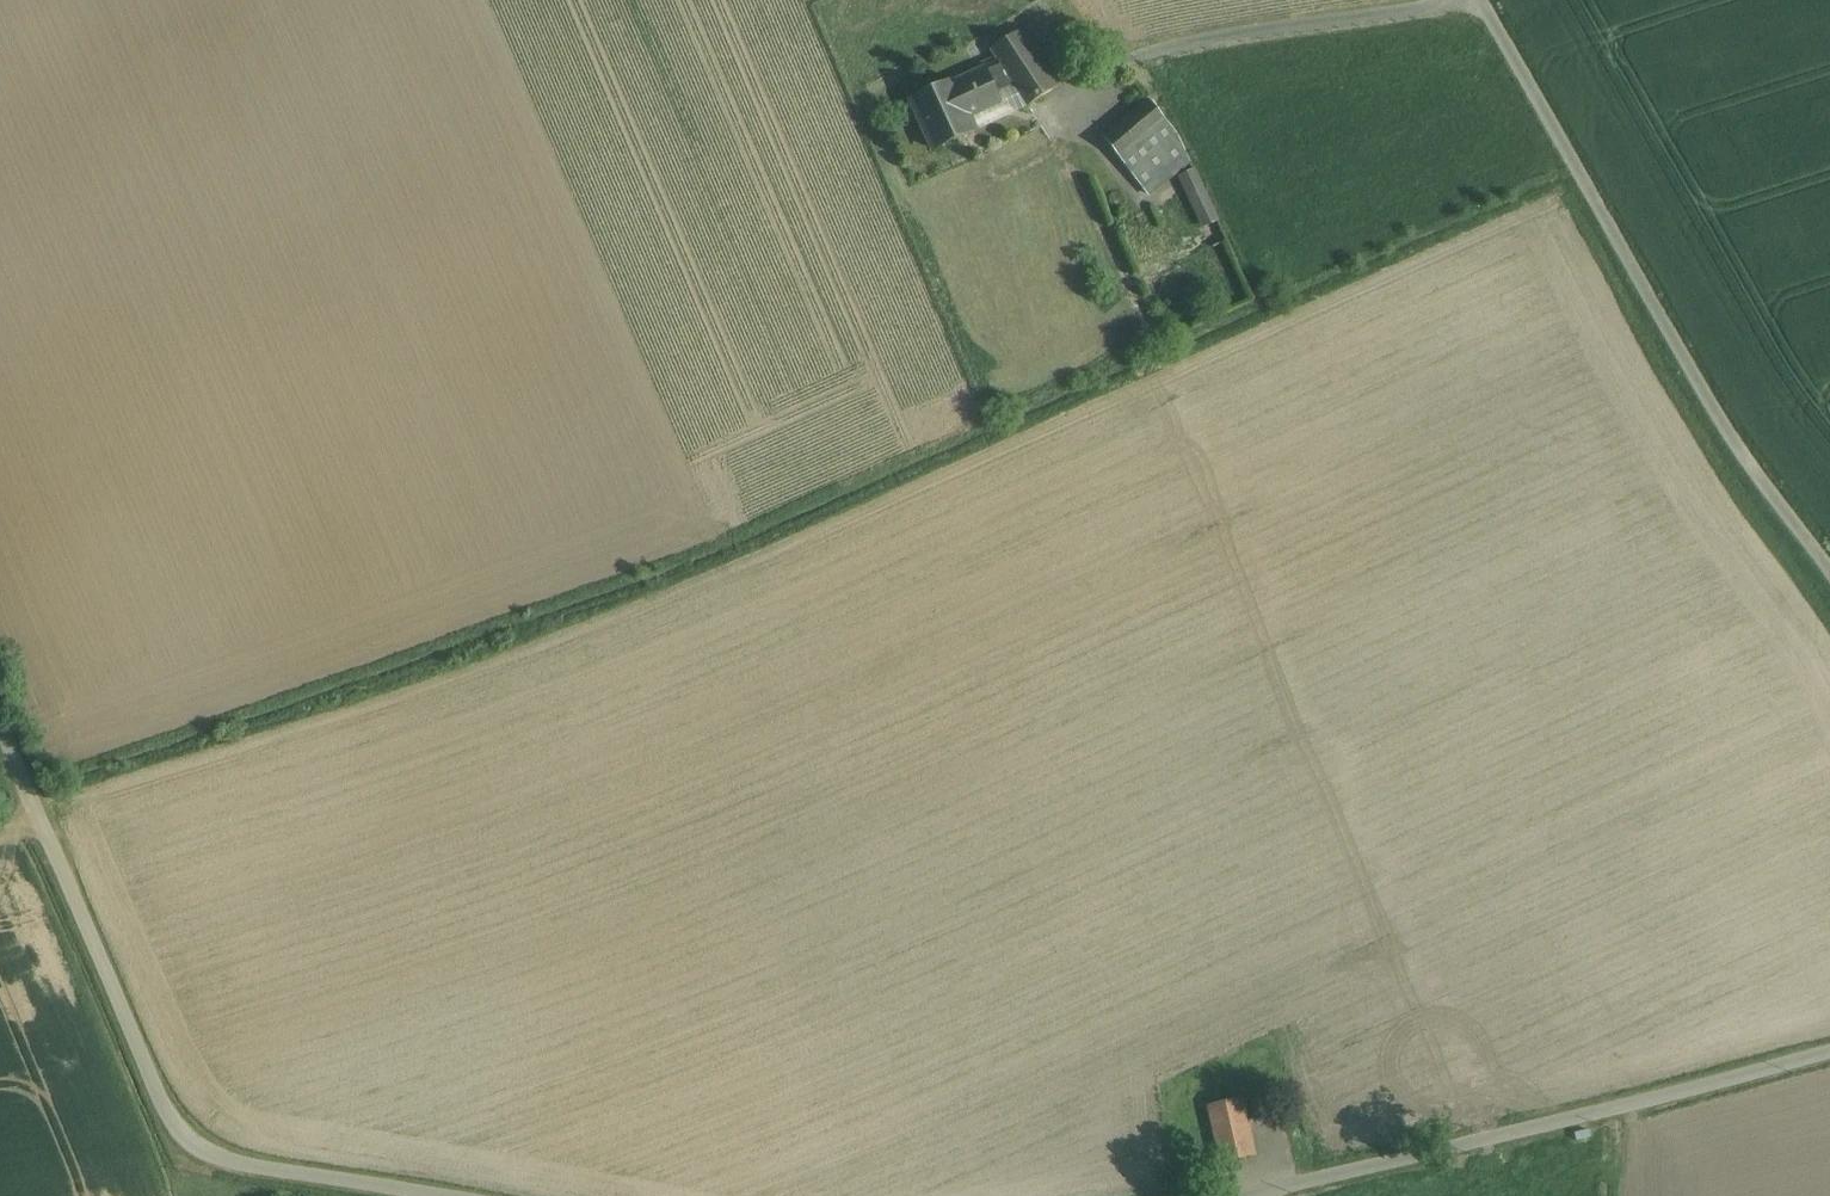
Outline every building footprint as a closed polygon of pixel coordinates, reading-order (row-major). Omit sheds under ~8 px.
[(1070,78),(1034,23),(992,51),(1028,106),(1070,78)] [(1007,88),(994,59),(982,65),(984,69),(996,93),(1007,88)] [(984,69),(954,83),(953,82),(912,102),(934,150),(975,130),(970,119),(1001,105),(996,93),(984,69)] [(1150,101),(1105,138),(1132,174),(1178,136),(1150,101)] [(1178,136),(1132,174),(1147,194),(1189,160),(1178,136)] [(1180,172),(1204,226),(1221,218),(1197,164),(1180,172)] [(1242,1100),(1209,1108),(1222,1163),(1255,1155),(1242,1100)]
